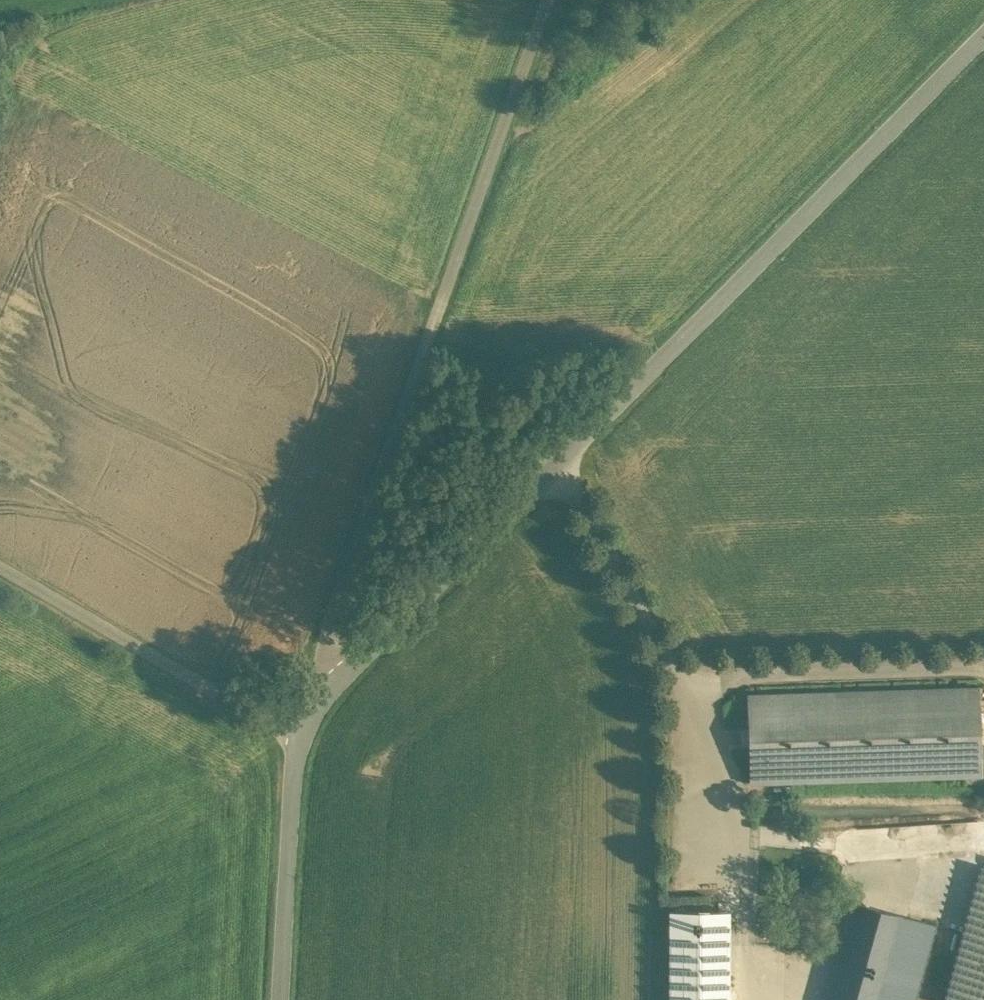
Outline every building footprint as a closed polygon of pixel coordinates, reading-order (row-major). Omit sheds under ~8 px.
[(979,687),(748,694),(751,781),(981,774),(979,687)] [(983,867),(946,999),(983,999),(983,867)] [(829,999),(879,999),(904,914),(856,901),(829,999)] [(670,909),(670,999),(730,999),(730,909),(670,909)] [(936,924),(904,914),(879,999),(916,999),(936,924)]
